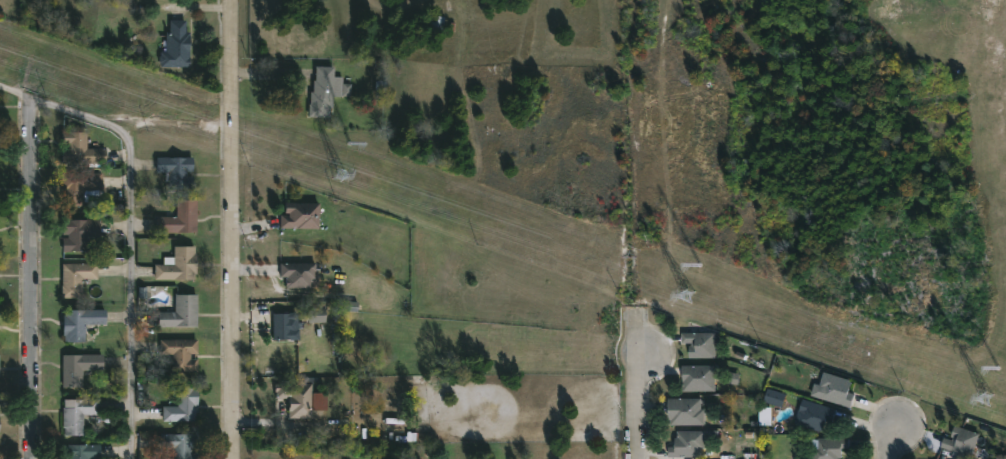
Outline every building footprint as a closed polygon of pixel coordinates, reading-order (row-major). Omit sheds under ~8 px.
[(187,19),(187,31),(191,31),(191,66),(162,66),(161,56),(163,55),(163,51),(168,51),(168,31),(172,31),(172,19),(187,19)] [(336,66),(336,77),(345,77),(344,84),(353,84),(353,96),(335,97),(335,109),(333,109),(333,112),(330,112),(330,117),(310,117),(312,91),(315,91),(315,80),(317,80),(317,66),(336,66)] [(88,138),(88,148),(107,148),(107,163),(64,163),(63,149),(70,149),(70,144),(63,144),(63,131),(88,131),(88,138)] [(189,171),(189,177),(194,177),(194,189),(171,189),(171,182),(167,182),(167,172),(158,172),(158,157),(195,157),(195,171),(189,171)] [(88,190),(88,205),(65,206),(65,190),(63,190),(63,172),(103,172),(103,190),(88,190)] [(199,222),(199,235),(181,235),(181,232),(158,233),(157,217),(178,216),(178,200),(198,200),(199,222)] [(321,202),(320,228),(282,228),(282,214),(290,215),(290,213),(286,213),(287,202),(321,202)] [(101,232),(101,244),(89,244),(89,251),(64,252),(64,238),(69,238),(69,234),(65,234),(65,219),(101,219),(101,232)] [(196,246),(197,273),(196,273),(196,279),(190,279),(190,280),(155,279),(155,264),(164,264),(164,257),(175,257),(175,246),(196,246)] [(83,298),(62,298),(63,264),(99,263),(99,278),(83,278),(83,298)] [(316,271),(316,278),(312,278),(312,287),(288,288),(288,277),(282,277),(282,263),(317,263),(316,271)] [(198,326),(160,326),(160,312),(176,312),(175,294),(198,294),(198,326)] [(327,322),(302,321),(302,311),(309,311),(309,308),(327,309),(327,322)] [(86,324),(86,342),(66,342),(64,315),(66,315),(66,310),(107,309),(107,324),(86,324)] [(299,312),(299,322),(304,322),(304,327),(298,327),(298,329),(300,329),(300,340),(274,340),(274,314),(299,312)] [(718,332),(718,357),(693,357),(693,345),(696,345),(696,343),(685,343),(685,332),(718,332)] [(191,354),(191,360),(199,360),(199,372),(173,371),(173,355),(161,354),(161,340),(198,340),(198,354),(191,354)] [(83,370),(82,389),(63,388),(64,355),(104,354),(104,370),(83,370)] [(718,365),(718,390),(686,390),(684,365),(718,365)] [(850,405),(849,407),(818,397),(821,387),(818,386),(823,372),(849,380),(845,390),(853,394),(850,405)] [(314,393),(314,418),(290,418),(290,398),(277,398),(277,383),(314,383),(314,393)] [(197,405),(197,410),(195,410),(194,421),(163,421),(164,406),(179,406),(179,387),(193,387),(193,392),(197,392),(197,405)] [(786,394),(767,388),(764,401),(782,407),(786,394)] [(703,398),(703,408),(706,408),(706,424),(670,424),(670,419),(667,419),(668,413),(670,413),(670,398),(703,398)] [(834,408),(829,421),(822,419),(819,431),(791,422),(796,407),(799,408),(802,398),(834,408)] [(100,401),(100,414),(84,414),(84,435),(65,436),(64,407),(65,407),(65,399),(100,399),(100,401)] [(967,456),(966,458),(960,458),(949,455),(951,450),(939,446),(942,437),(950,440),(951,437),(949,436),(953,424),(977,433),(969,457),(967,456)] [(707,430),(707,447),(704,447),(704,457),(671,456),(671,446),(678,446),(678,439),(676,439),(676,432),(680,432),(680,430),(707,430)] [(199,454),(199,458),(174,458),(175,448),(161,448),(161,434),(200,435),(200,449),(192,448),(192,454),(199,454)] [(837,456),(837,458),(810,458),(810,449),(799,449),(799,439),(846,437),(846,447),(839,447),(839,456),(837,456)] [(101,456),(101,458),(93,458),(71,458),(64,458),(64,444),(101,444),(101,456)]
